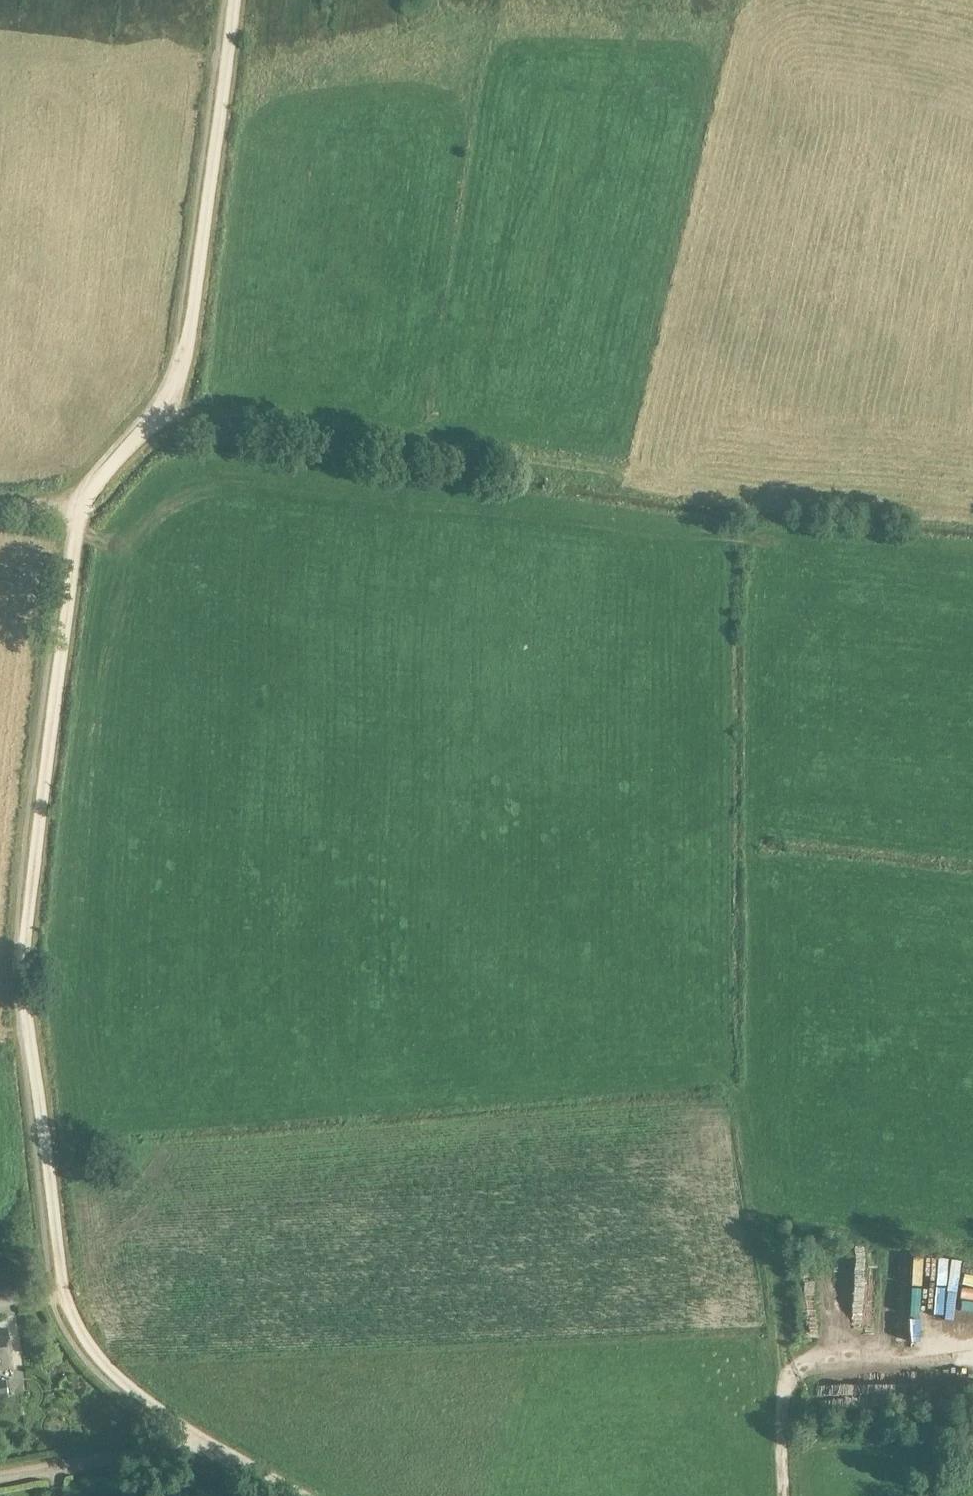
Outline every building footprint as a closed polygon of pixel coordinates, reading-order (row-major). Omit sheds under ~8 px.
[(916,1297),(918,1251),(907,1251),(905,1325),(932,1326),(933,1298),(916,1297)] [(832,1254),(809,1258),(811,1266),(833,1262),(832,1254)] [(957,1283),(972,1285),(972,1276),(958,1274),(957,1283)] [(954,1310),(972,1313),(972,1303),(956,1301),(954,1310)] [(8,1331),(0,1332),(0,1369),(13,1367),(8,1331)]
